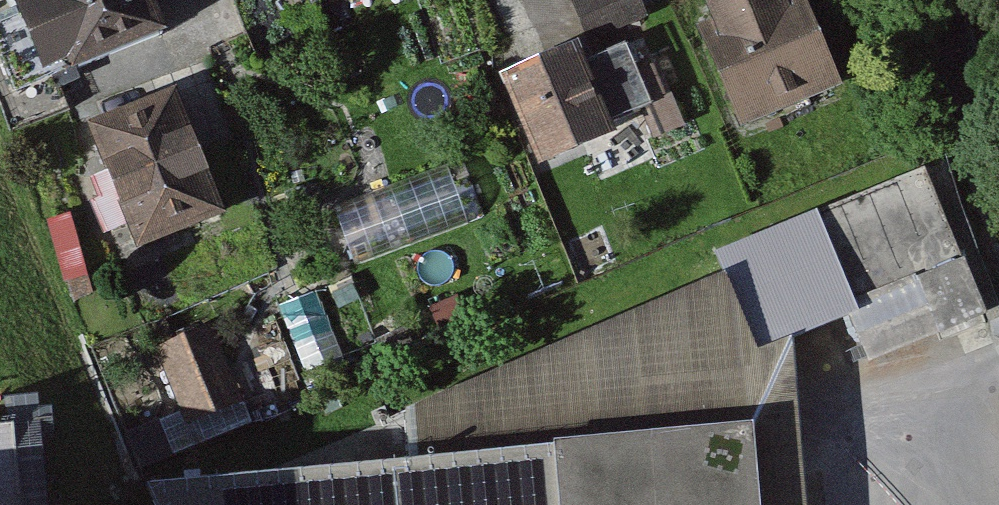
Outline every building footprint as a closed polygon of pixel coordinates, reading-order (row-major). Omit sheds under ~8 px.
[(57,83),(178,38),(163,0),(26,0),(57,83)] [(323,11),(350,0),(318,0),(323,11)] [(591,39),(642,21),(634,0),(577,0),(591,39)] [(705,35),(750,140),(857,95),(817,0),(743,0),(715,12),(722,28),(705,35)] [(590,55),(509,91),(547,176),(625,142),(618,126),(656,109),(631,51),(595,67),(590,55)] [(187,91),(92,128),(141,256),(236,220),(187,91)] [(923,169),(814,214),(855,312),(853,313),(872,358),(982,312),(923,169)] [(396,184),(339,202),(357,259),(414,241),(396,184)] [(717,254),(726,275),(758,352),(853,313),(855,312),(814,214),(717,254)] [(146,486),(155,504),(756,504),(750,433),(758,352),(726,275),(407,411),(411,463),(146,486)] [(220,339),(165,362),(191,422),(245,399),(220,339)]
